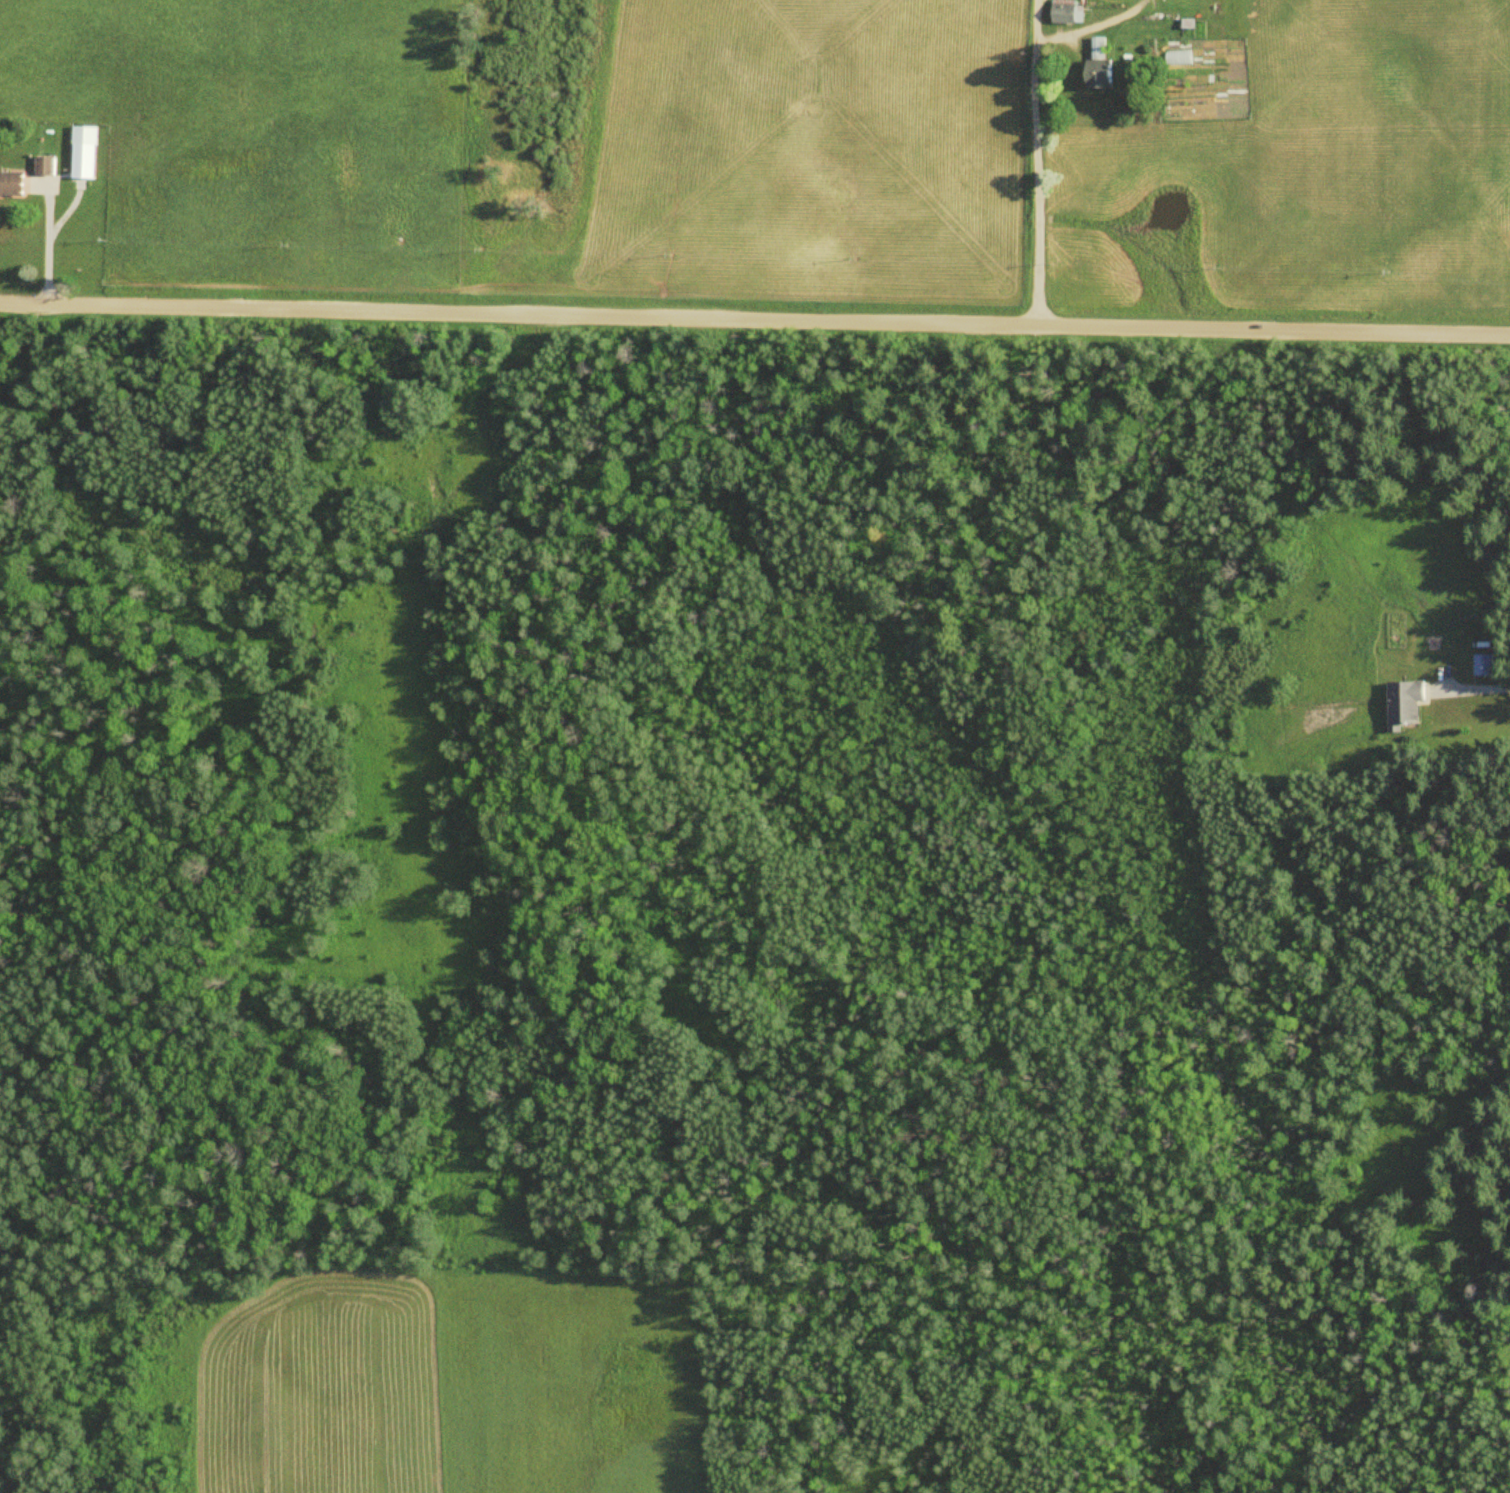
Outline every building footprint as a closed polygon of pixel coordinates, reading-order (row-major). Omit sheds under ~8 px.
[(1084,23),(1084,0),(1054,0),(1054,23),(1084,23)] [(1109,59),(1108,36),(1095,36),(1095,60),(1089,60),(1090,88),(1120,88),(1120,59),(1109,59)] [(1194,51),(1167,51),(1167,63),(1194,63),(1194,51)] [(99,126),(75,126),(75,179),(99,179),(99,126)] [(57,193),(57,157),(37,157),(37,176),(34,176),(34,192),(57,193)] [(27,197),(27,171),(0,171),(0,197),(27,197)] [(1476,653),(1476,674),(1497,674),(1497,653),(1476,653)] [(1391,731),(1403,731),(1403,723),(1423,722),(1423,699),(1431,699),(1431,680),(1390,681),(1391,731)]
